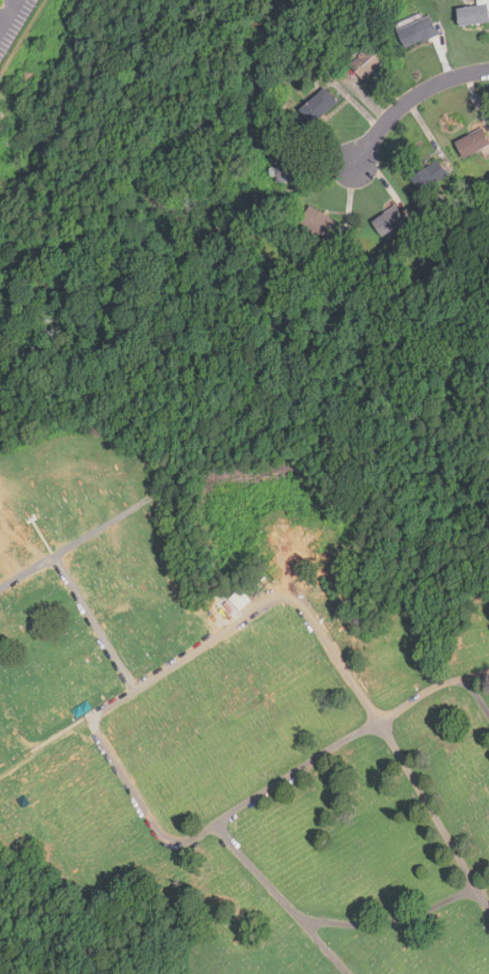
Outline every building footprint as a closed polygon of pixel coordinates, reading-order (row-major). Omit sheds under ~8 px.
[(461,26),(488,21),(488,0),(476,0),(477,5),(458,8),(461,26)] [(397,29),(407,49),(438,34),(429,14),(397,29)] [(387,58),(373,44),(350,66),(364,80),(387,58)] [(338,103),(325,88),(299,110),(312,125),(338,103)] [(464,157),(488,146),(488,141),(483,128),(456,140),(464,157)] [(277,182),(297,182),(297,151),(277,151),(277,182)] [(449,175),(437,159),(411,178),(423,194),(449,175)] [(338,226),(313,205),(304,217),(329,238),(338,226)] [(373,220),(383,237),(406,221),(395,205),(373,220)] [(259,594),(245,607),(235,596),(248,583),(259,594)]
